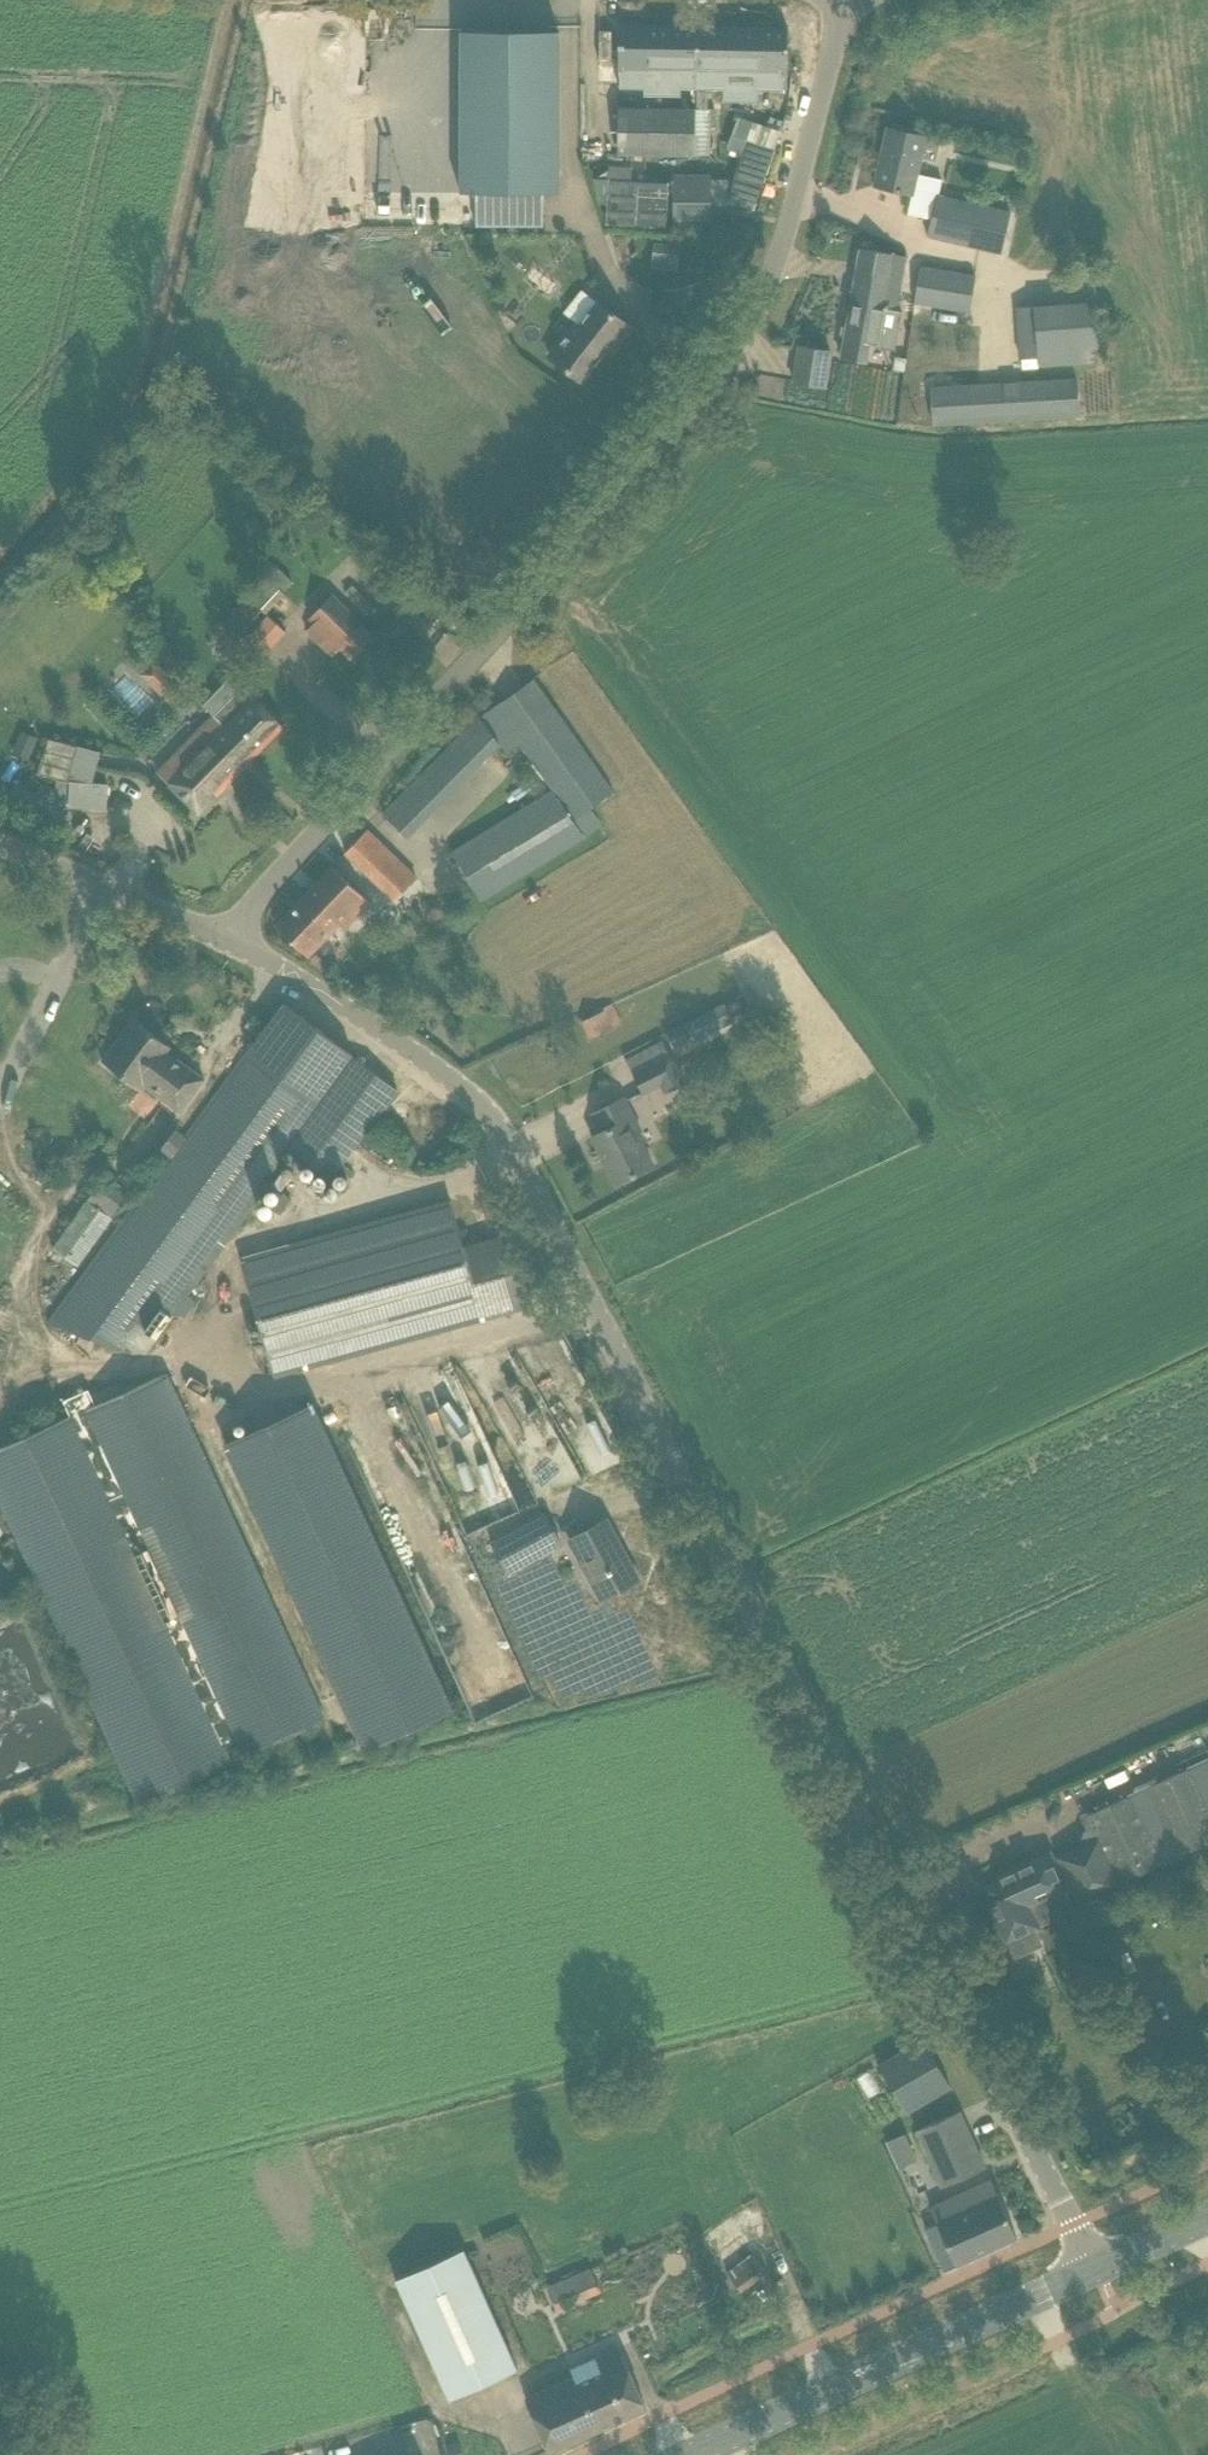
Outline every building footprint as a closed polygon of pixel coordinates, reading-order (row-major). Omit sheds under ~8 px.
[(619,25),(618,85),(650,86),(650,72),(678,73),(678,86),(725,87),(725,74),(755,74),(755,88),(786,88),(787,28),(619,25)] [(558,193),(558,31),(460,31),(460,193),(476,193),(476,226),(543,226),(543,193),(558,193)] [(617,155),(710,156),(711,109),(708,109),(695,109),(618,108),(617,155)] [(938,195),(942,180),(917,174),(925,137),(887,128),(874,186),(911,194),(906,214),(931,220),(927,236),(1001,254),(1011,212),(938,195)] [(674,176),(674,225),(709,225),(709,176),(674,176)] [(653,244),(652,260),(677,263),(679,247),(653,244)] [(860,248),(841,357),(866,361),(869,344),(893,348),(897,328),(892,328),(904,256),(860,248)] [(914,304),(969,314),(974,276),(920,267),(914,304)] [(551,358),(581,381),(613,341),(617,345),(630,328),(600,304),(581,327),(578,324),(551,358)] [(1038,356),(1039,368),(1099,363),(1097,304),(1033,309),(1015,310),(1019,358),(1038,356)] [(793,382),(825,387),(830,351),(799,346),(793,382)] [(895,357),(892,369),(904,371),(906,359),(895,357)] [(930,388),(933,426),(1078,418),(1077,380),(930,388)] [(220,624),(234,637),(261,609),(246,596),(220,624)] [(309,617),(351,658),(372,637),(330,596),(309,617)] [(257,627),(246,639),(264,656),(275,644),(257,627)] [(152,685),(164,673),(151,661),(140,674),(152,685)] [(484,713),(512,755),(523,748),(552,791),(556,788),(575,819),(616,794),(533,679),(484,713)] [(228,680),(202,706),(215,719),(224,728),(237,741),(232,746),(227,751),(230,753),(228,755),(232,760),(242,769),(283,727),(266,710),(254,697),(253,698),(243,687),(239,691),(228,680)] [(195,757),(168,784),(197,813),(242,769),(232,760),(228,755),(230,753),(227,751),(232,746),(237,741),(224,728),(215,719),(186,748),(195,757)] [(22,732),(14,753),(27,758),(36,738),(22,732)] [(69,806),(107,809),(108,785),(91,784),(99,752),(49,739),(39,774),(71,782),(69,806)] [(409,786),(385,810),(411,835),(434,810),(409,786)] [(451,852),(480,901),(586,837),(575,819),(556,788),(552,791),(451,852)] [(345,853),(394,901),(416,877),(367,830),(345,853)] [(332,867),(276,925),(308,956),(339,925),(344,930),(369,903),(332,867)] [(724,1000),(684,1021),(694,1039),(733,1017),(724,1000)] [(581,1021),(589,1039),(622,1023),(612,1003),(603,1008),(604,1010),(581,1021)] [(249,1052),(317,1102),(352,1054),(284,1004),(249,1052)] [(204,1079),(167,1052),(171,1048),(132,1019),(101,1061),(140,1090),(143,1085),(180,1112),(204,1079)] [(681,1028),(667,1035),(676,1052),(690,1045),(681,1028)] [(180,1145),(257,1201),(286,1160),(281,1156),(288,1148),(320,1104),(317,1102),(249,1052),(180,1145)] [(660,1086),(681,1075),(669,1054),(631,1074),(642,1095),(660,1086)] [(288,1148),(330,1179),(397,1090),(354,1058),(320,1104),(288,1148)] [(592,1137),(616,1184),(653,1165),(636,1134),(641,1132),(623,1097),(593,1113),(602,1131),(592,1137)] [(257,1201),(180,1145),(48,1325),(132,1353),(145,1353),(257,1201)] [(52,1249),(80,1267),(113,1219),(87,1201),(52,1249)] [(527,1306),(507,1234),(462,1247),(450,1201),(241,1259),(273,1376),(527,1306)] [(64,1402),(71,1417),(228,1764),(325,1721),(166,1373),(95,1406),(88,1390),(64,1402)] [(452,1711),(312,1403),(224,1443),(364,1751),(452,1711)] [(71,1417),(0,1448),(0,1496),(141,1804),(228,1764),(71,1417)] [(485,1507),(480,1506),(479,1515),(515,1521),(520,1493),(488,1488),(485,1507)] [(490,1544),(507,1575),(561,1545),(544,1515),(490,1544)] [(569,1540),(601,1599),(638,1580),(606,1521),(569,1540)] [(1080,1901),(1207,1842),(1207,1760),(1084,1817),(1090,1830),(1085,1833),(1082,1841),(1085,1847),(1060,1858),(1080,1901)] [(990,1902),(986,1904),(999,1933),(993,1935),(1005,1961),(1040,1945),(1034,1931),(1041,1928),(1039,1923),(1058,1915),(1075,1907),(1067,1889),(1050,1852),(996,1877),(998,1881),(989,1885),(991,1888),(989,1892),(986,1894),(990,1902)] [(1122,1917),(1097,1928),(1104,1944),(1129,1933),(1122,1917)] [(880,2068),(909,2113),(949,2087),(920,2042),(880,2068)] [(917,2130),(942,2187),(985,2167),(959,2111),(917,2130)] [(887,2142),(895,2159),(914,2151),(906,2133),(887,2142)] [(1015,2237),(991,2183),(967,2194),(973,2209),(968,2211),(927,2229),(945,2269),(956,2264),(1015,2237)] [(517,2370),(464,2253),(395,2284),(448,2401),(517,2370)] [(600,2292),(590,2267),(546,2286),(557,2311),(600,2292)] [(595,2358),(601,2371),(577,2382),(574,2376),(525,2398),(549,2452),(646,2409),(618,2348),(595,2358)] [(446,2446),(449,2454),(462,2454),(458,2442),(446,2446)]
